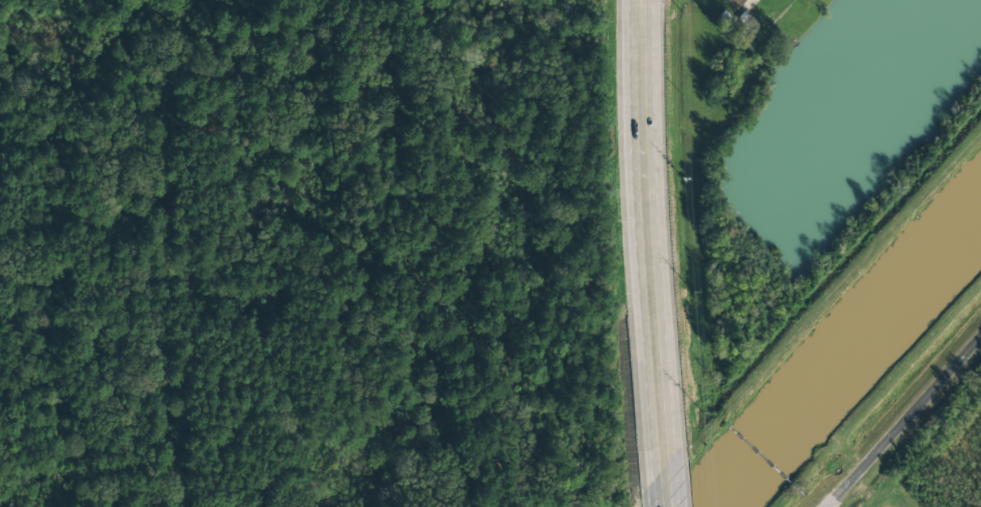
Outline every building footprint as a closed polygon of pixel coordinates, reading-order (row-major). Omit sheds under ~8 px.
[(745,0),(723,0),(734,11),(745,0)]
